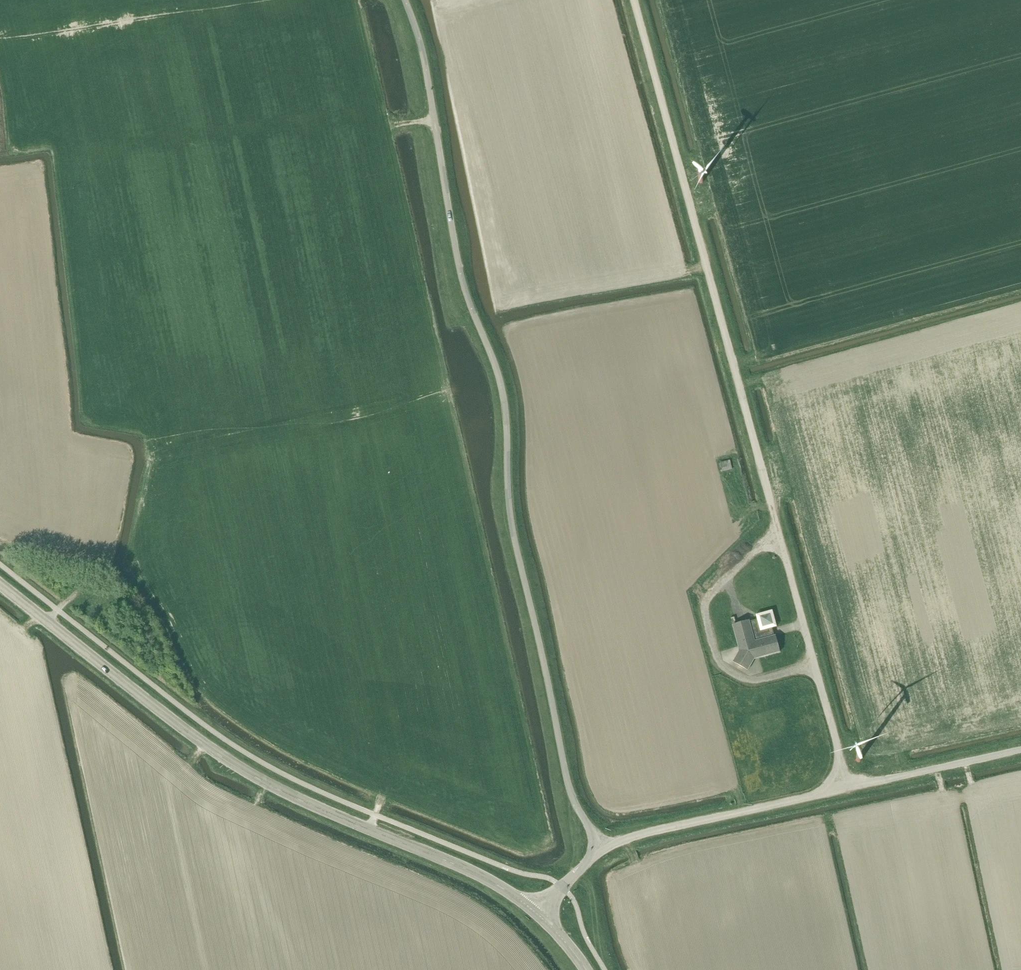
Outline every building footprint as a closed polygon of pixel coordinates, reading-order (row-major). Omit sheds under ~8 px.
[(730,461),(720,463),(722,472),(732,470),(730,461)] [(742,648),(733,662),(748,670),(756,656),(760,658),(780,652),(776,636),(774,636),(772,628),(777,627),(773,611),(756,615),(758,620),(749,622),(749,621),(733,625),(735,635),(738,646),(742,648)] [(244,799),(237,816),(245,819),(252,803),(244,799)]
